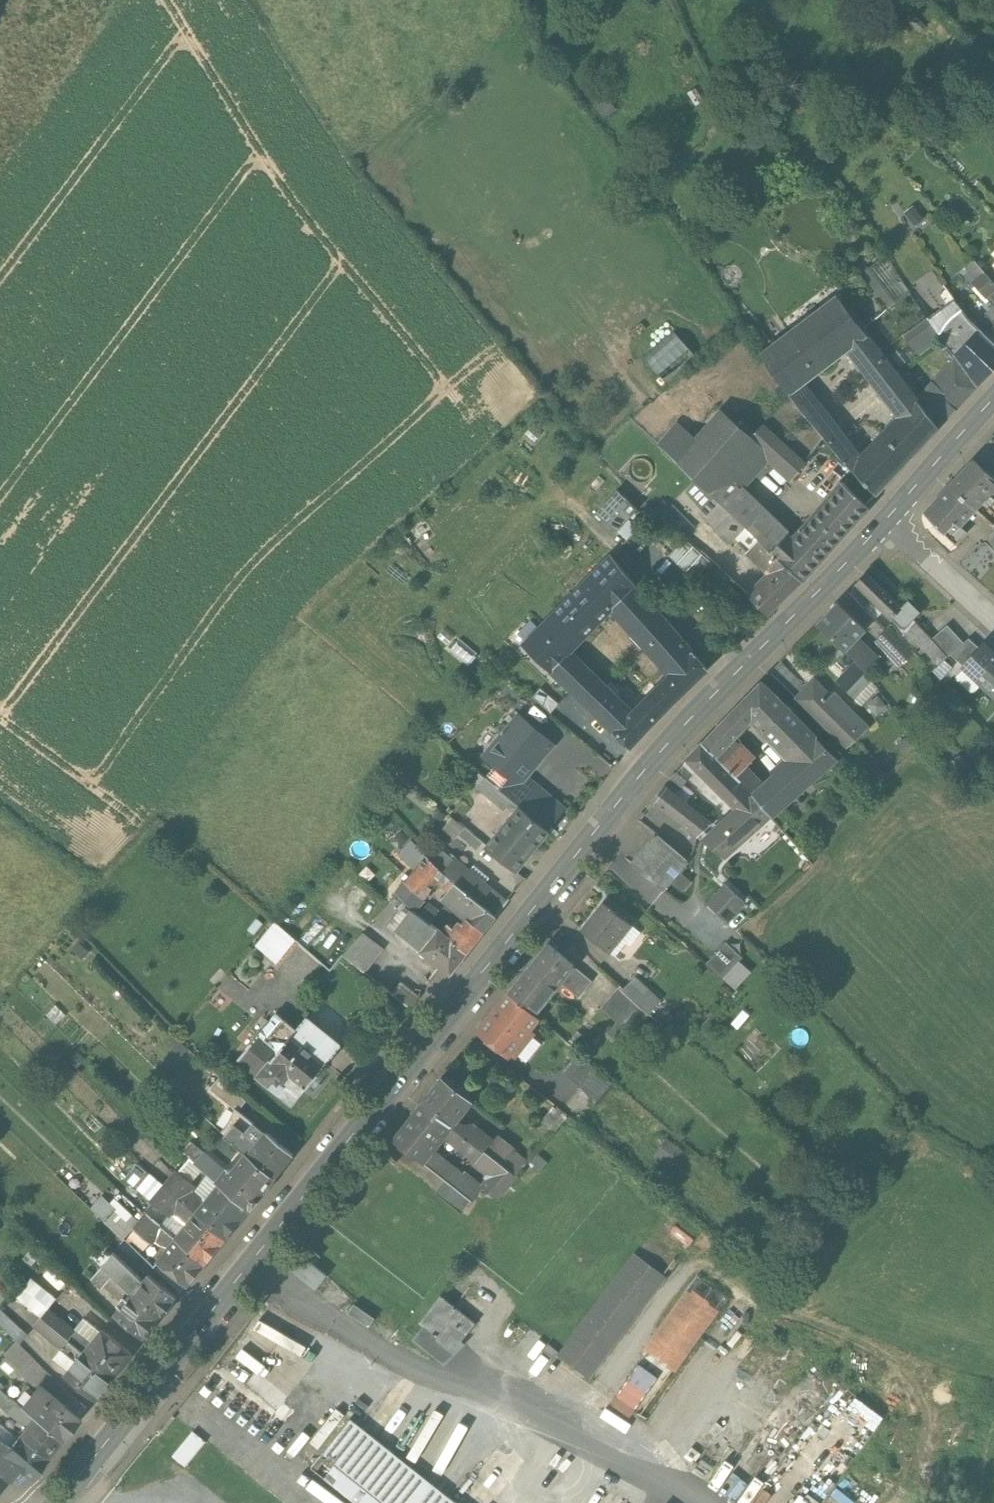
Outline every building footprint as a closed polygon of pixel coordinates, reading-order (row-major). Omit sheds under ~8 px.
[(906,19),(920,32),(927,24),(913,11),(906,19)] [(605,92),(592,101),(603,117),(616,108),(605,92)] [(904,210),(915,225),(925,217),(914,203),(904,210)] [(863,273),(889,307),(910,292),(884,257),(863,273)] [(977,283),(986,275),(974,261),(965,269),(977,283)] [(993,294),(993,284),(986,275),(977,283),(974,285),(987,300),(993,294)] [(838,299),(762,358),(780,384),(840,454),(854,440),(806,383),(851,348),(906,412),(920,405),(838,299)] [(977,387),(993,370),(993,344),(984,335),(968,319),(957,304),(954,304),(931,321),(932,324),(977,387)] [(984,335),(993,344),(993,326),(984,335)] [(924,401),(941,425),(977,387),(960,365),(924,401)] [(840,454),(876,495),(941,425),(924,401),(920,405),(906,412),(866,454),(854,440),(840,454)] [(733,515),(760,541),(803,582),(869,509),(842,485),(794,541),(745,494),(772,463),(790,479),(804,462),(762,426),(747,442),(715,411),(690,439),(675,425),(658,444),(697,481),(733,515)] [(949,486),(976,511),(989,496),(993,500),(993,478),(974,460),(949,486)] [(700,514),(716,529),(733,515),(697,481),(686,492),(704,509),(700,514)] [(597,512),(620,533),(644,507),(620,486),(597,512)] [(976,511),(949,486),(923,514),(955,545),(967,534),(960,527),(976,511)] [(690,523),(665,500),(656,509),(681,533),(690,523)] [(749,553),(760,541),(733,515),(716,529),(731,542),(735,540),(745,549),(742,553),(745,556),(749,553)] [(675,551),(688,569),(703,559),(690,541),(675,551)] [(748,596),(767,616),(803,582),(760,541),(749,553),(771,575),(748,596)] [(668,677),(693,652),(636,584),(637,583),(612,553),(585,582),(607,607),(668,677)] [(866,573),(855,585),(870,600),(883,612),(890,619),(893,616),(904,626),(918,611),(907,601),(902,607),(866,573)] [(607,607),(585,582),(541,626),(569,651),(607,607)] [(862,608),(875,620),(879,616),(883,612),(870,600),(862,608)] [(837,603),(818,624),(845,650),(845,651),(852,658),(858,652),(850,645),(860,634),(865,629),(837,603)] [(891,627),(879,616),(875,620),(886,632),(890,627),(891,627)] [(951,654),(964,643),(946,625),(932,640),(916,624),(906,633),(939,665),(946,659),(951,654)] [(646,731),(631,715),(569,651),(541,626),(523,644),(601,724),(593,733),(621,759),(630,748),(646,731)] [(890,627),(886,632),(877,642),(900,667),(914,653),(890,627)] [(855,661),(872,646),(860,634),(850,645),(858,652),(852,658),(855,661)] [(963,666),(979,648),(969,638),(964,643),(951,654),(963,666)] [(963,666),(993,695),(993,655),(983,644),(979,648),(963,666)] [(872,646),(855,661),(866,672),(882,656),(872,646)] [(631,715),(646,731),(708,669),(693,652),(668,677),(631,715)] [(946,659),(939,665),(934,669),(941,678),(953,666),(946,659)] [(866,672),(855,661),(835,680),(846,692),(865,672),(866,672)] [(797,699),(807,689),(780,663),(771,673),(797,699)] [(846,692),(860,706),(878,688),(865,672),(846,692)] [(807,689),(797,699),(837,738),(850,724),(828,702),(831,698),(814,682),(807,689)] [(739,706),(752,720),(778,747),(804,725),(761,683),(739,706)] [(876,714),(887,705),(878,693),(867,702),(876,714)] [(727,718),(740,732),(752,720),(739,706),(727,718)] [(499,789),(548,830),(564,810),(525,777),(552,745),(519,716),(485,756),(509,777),(499,789)] [(702,743),(717,756),(735,737),(740,732),(727,718),(702,743)] [(850,724),(837,738),(847,749),(862,736),(850,724)] [(837,758),(804,725),(778,747),(791,761),(779,771),(799,792),(837,758)] [(799,792),(779,771),(763,786),(746,768),(752,761),(735,744),(738,740),(735,737),(717,756),(737,776),(741,780),(740,781),(753,794),(772,816),(799,792)] [(702,743),(685,761),(736,811),(753,794),(740,781),(741,780),(737,776),(717,756),(702,743)] [(487,846),(515,870),(524,860),(549,831),(548,830),(499,789),(480,773),(471,783),(504,811),(508,807),(515,812),(487,846)] [(676,785),(680,779),(676,776),(671,781),(676,785)] [(668,782),(652,802),(698,837),(712,824),(675,795),(679,791),(668,782)] [(725,858),(772,816),(753,794),(736,811),(703,841),(725,858)] [(441,828),(454,839),(456,835),(464,827),(451,816),(441,828)] [(464,827),(456,835),(475,851),(482,843),(464,827)] [(658,836),(633,866),(664,892),(672,882),(681,872),(689,862),(658,836)] [(414,871),(426,856),(411,839),(397,852),(414,871)] [(435,845),(426,856),(433,863),(443,851),(435,845)] [(433,863),(444,871),(453,859),(443,851),(433,863)] [(457,882),(444,871),(433,863),(426,856),(414,871),(406,882),(423,899),(438,882),(442,885),(436,893),(443,899),(457,882)] [(484,932),(496,917),(483,907),(479,904),(490,890),(483,883),(467,871),(453,859),(444,871),(457,882),(443,899),(468,920),(484,932)] [(467,871),(483,883),(487,879),(471,866),(467,871)] [(672,882),(683,891),(691,880),(681,872),(672,882)] [(415,909),(423,899),(406,882),(398,892),(415,909)] [(706,902),(727,923),(746,904),(725,883),(706,902)] [(483,907),(495,893),(490,890),(479,904),(483,907)] [(496,917),(507,903),(495,893),(483,907),(496,917)] [(603,902),(581,929),(609,952),(631,925),(603,902)] [(426,903),(417,914),(429,923),(437,912),(426,903)] [(395,932),(413,910),(406,904),(388,925),(395,932)] [(424,955),(442,933),(429,923),(417,914),(413,910),(395,932),(414,946),(413,947),(424,955)] [(273,920),(252,945),(274,963),(295,939),(273,920)] [(467,953),(484,932),(468,920),(463,926),(461,924),(455,931),(447,926),(442,933),(467,953)] [(641,932),(631,925),(609,952),(615,956),(626,942),(630,946),(641,932)] [(362,932),(343,955),(366,973),(383,949),(362,932)] [(450,975),(467,953),(442,933),(424,955),(450,975)] [(722,978),(737,962),(742,956),(725,941),(705,963),(722,978)] [(549,944),(509,993),(534,1014),(560,981),(578,996),(591,981),(572,966),(574,964),(549,944)] [(735,990),(750,973),(737,962),(722,978),(735,990)] [(623,990),(649,1014),(662,1001),(635,977),(623,990)] [(393,993),(411,1008),(418,1000),(419,998),(419,997),(401,982),(393,993)] [(639,1025),(649,1014),(623,990),(620,987),(602,1007),(617,1021),(606,1033),(613,1040),(632,1019),(639,1025)] [(509,993),(479,1030),(514,1058),(534,1033),(529,1029),(538,1018),(534,1014),(509,993)] [(264,1081),(293,1104),(306,1088),(307,1089),(342,1046),(307,1017),(296,1030),(281,1018),(243,1066),(263,1082),(264,1081)] [(567,1043),(578,1052),(588,1039),(577,1030),(567,1043)] [(69,1057),(77,1065),(85,1056),(77,1048),(69,1057)] [(578,1053),(562,1071),(581,1087),(596,1068),(578,1053)] [(596,1068),(581,1087),(593,1100),(609,1079),(596,1068)] [(423,1102),(485,1150),(493,1140),(473,1124),(472,1125),(462,1126),(455,1120),(471,1100),(442,1077),(423,1102)] [(423,1102),(393,1140),(422,1163),(431,1151),(443,1136),(474,1161),(485,1150),(423,1102)] [(244,1114),(255,1123),(262,1115),(251,1105),(244,1114)] [(556,1109),(543,1124),(553,1132),(566,1117),(556,1109)] [(275,1177),(294,1154),(267,1133),(257,1146),(255,1141),(246,1134),(255,1123),(244,1114),(225,1137),(247,1154),(275,1177)] [(667,1138),(655,1155),(671,1165),(683,1148),(667,1138)] [(485,1150),(502,1165),(511,1155),(493,1140),(485,1150)] [(189,1159),(196,1165),(201,1169),(217,1182),(223,1174),(218,1170),(221,1167),(192,1144),(183,1153),(189,1159)] [(515,1149),(511,1155),(502,1165),(485,1150),(474,1161),(473,1163),(488,1173),(488,1180),(482,1187),(496,1199),(527,1164),(524,1161),(526,1158),(515,1149)] [(461,1214),(480,1191),(462,1175),(431,1151),(422,1163),(445,1181),(435,1193),(461,1214)] [(536,1153),(527,1164),(539,1173),(547,1162),(536,1153)] [(250,1208),(275,1177),(247,1154),(232,1172),(228,1169),(223,1174),(217,1182),(220,1185),(250,1208)] [(179,1171),(192,1181),(201,1169),(196,1165),(189,1159),(179,1171)] [(128,1174),(136,1182),(148,1170),(140,1162),(128,1174)] [(201,1169),(192,1181),(189,1184),(192,1186),(189,1189),(193,1192),(200,1198),(203,1205),(220,1185),(217,1182),(201,1169)] [(179,1201),(183,1204),(193,1192),(189,1189),(192,1186),(189,1184),(175,1173),(165,1186),(179,1201)] [(226,1238),(250,1208),(220,1185),(203,1205),(200,1198),(193,1192),(183,1204),(226,1238)] [(166,1213),(168,1215),(179,1201),(165,1186),(152,1201),(166,1213)] [(90,1208),(103,1221),(115,1208),(101,1195),(90,1208)] [(205,1263),(226,1238),(183,1204),(179,1201),(168,1215),(166,1213),(157,1224),(163,1229),(205,1263)] [(132,1227),(138,1219),(132,1214),(130,1217),(118,1205),(115,1208),(103,1221),(122,1239),(132,1227)] [(163,1229),(157,1224),(144,1212),(138,1219),(132,1227),(151,1243),(154,1240),(163,1229)] [(180,1294),(205,1263),(163,1229),(154,1240),(159,1245),(167,1247),(152,1266),(180,1294)] [(642,1255),(670,1271),(679,1256),(651,1240),(642,1255)] [(299,1256),(290,1269),(314,1288),(324,1275),(299,1256)] [(561,1354),(560,1356),(562,1357),(588,1377),(661,1278),(662,1279),(664,1277),(636,1257),(635,1258),(562,1355),(561,1354)] [(111,1292),(120,1283),(110,1274),(100,1265),(91,1277),(101,1286),(103,1284),(111,1292)] [(117,1266),(110,1274),(120,1283),(127,1275),(117,1266)] [(130,1293),(161,1318),(177,1298),(147,1274),(138,1286),(127,1275),(120,1283),(130,1293)] [(16,1297),(40,1316),(46,1308),(55,1296),(31,1277),(16,1297)] [(726,1297),(700,1278),(615,1397),(641,1415),(726,1297)] [(161,1318),(130,1293),(120,1283),(111,1292),(124,1303),(114,1316),(143,1339),(161,1318)] [(441,1297),(420,1324),(425,1328),(415,1340),(444,1363),(475,1324),(441,1297)] [(354,1304),(347,1313),(368,1327),(374,1317),(354,1304)] [(40,1316),(67,1338),(73,1330),(46,1308),(40,1316)] [(26,1333),(4,1316),(0,1321),(0,1326),(14,1340),(18,1343),(26,1333)] [(33,1324),(60,1347),(67,1338),(40,1316),(33,1324)] [(82,1319),(73,1330),(89,1343),(98,1332),(82,1319)] [(83,1351),(114,1376),(132,1354),(101,1328),(98,1332),(89,1343),(83,1351)] [(73,1330),(67,1338),(83,1351),(89,1343),(73,1330)] [(64,1374),(95,1399),(114,1376),(83,1351),(67,1338),(60,1347),(76,1359),(67,1370),(64,1374)] [(18,1343),(14,1340),(0,1355),(0,1356),(32,1385),(46,1370),(18,1343)] [(316,1343),(300,1359),(310,1369),(327,1354),(316,1343)] [(76,1359),(60,1347),(52,1357),(67,1370),(76,1359)] [(173,1415),(192,1430),(206,1441),(283,1502),(457,1502),(302,1379),(272,1417),(211,1368),(173,1415)] [(29,1415),(61,1441),(87,1409),(49,1372),(26,1401),(21,1408),(29,1415)] [(17,1406),(5,1396),(0,1401),(0,1407),(10,1415),(17,1406)] [(21,1408),(26,1401),(23,1399),(18,1406),(21,1408)] [(441,1401),(415,1454),(442,1467),(460,1430),(469,1434),(477,1416),(462,1409),(462,1411),(441,1401)] [(8,1417),(0,1410),(0,1423),(2,1425),(8,1417)] [(45,1460),(61,1441),(29,1415),(23,1422),(27,1425),(18,1437),(45,1460)] [(176,1418),(173,1416),(161,1430),(164,1432),(176,1418)] [(206,1441),(192,1430),(172,1455),(185,1466),(206,1441)] [(30,1478),(45,1460),(18,1437),(9,1448),(2,1456),(19,1469),(30,1478)] [(1,1457),(2,1456),(9,1448),(0,1441),(0,1457),(1,1457)] [(2,1456),(1,1457),(0,1457),(0,1473),(9,1481),(19,1469),(2,1456)] [(9,1481),(0,1473),(0,1492),(9,1481)] [(743,1501),(746,1502),(773,1502),(781,1489),(759,1475),(743,1501)]
